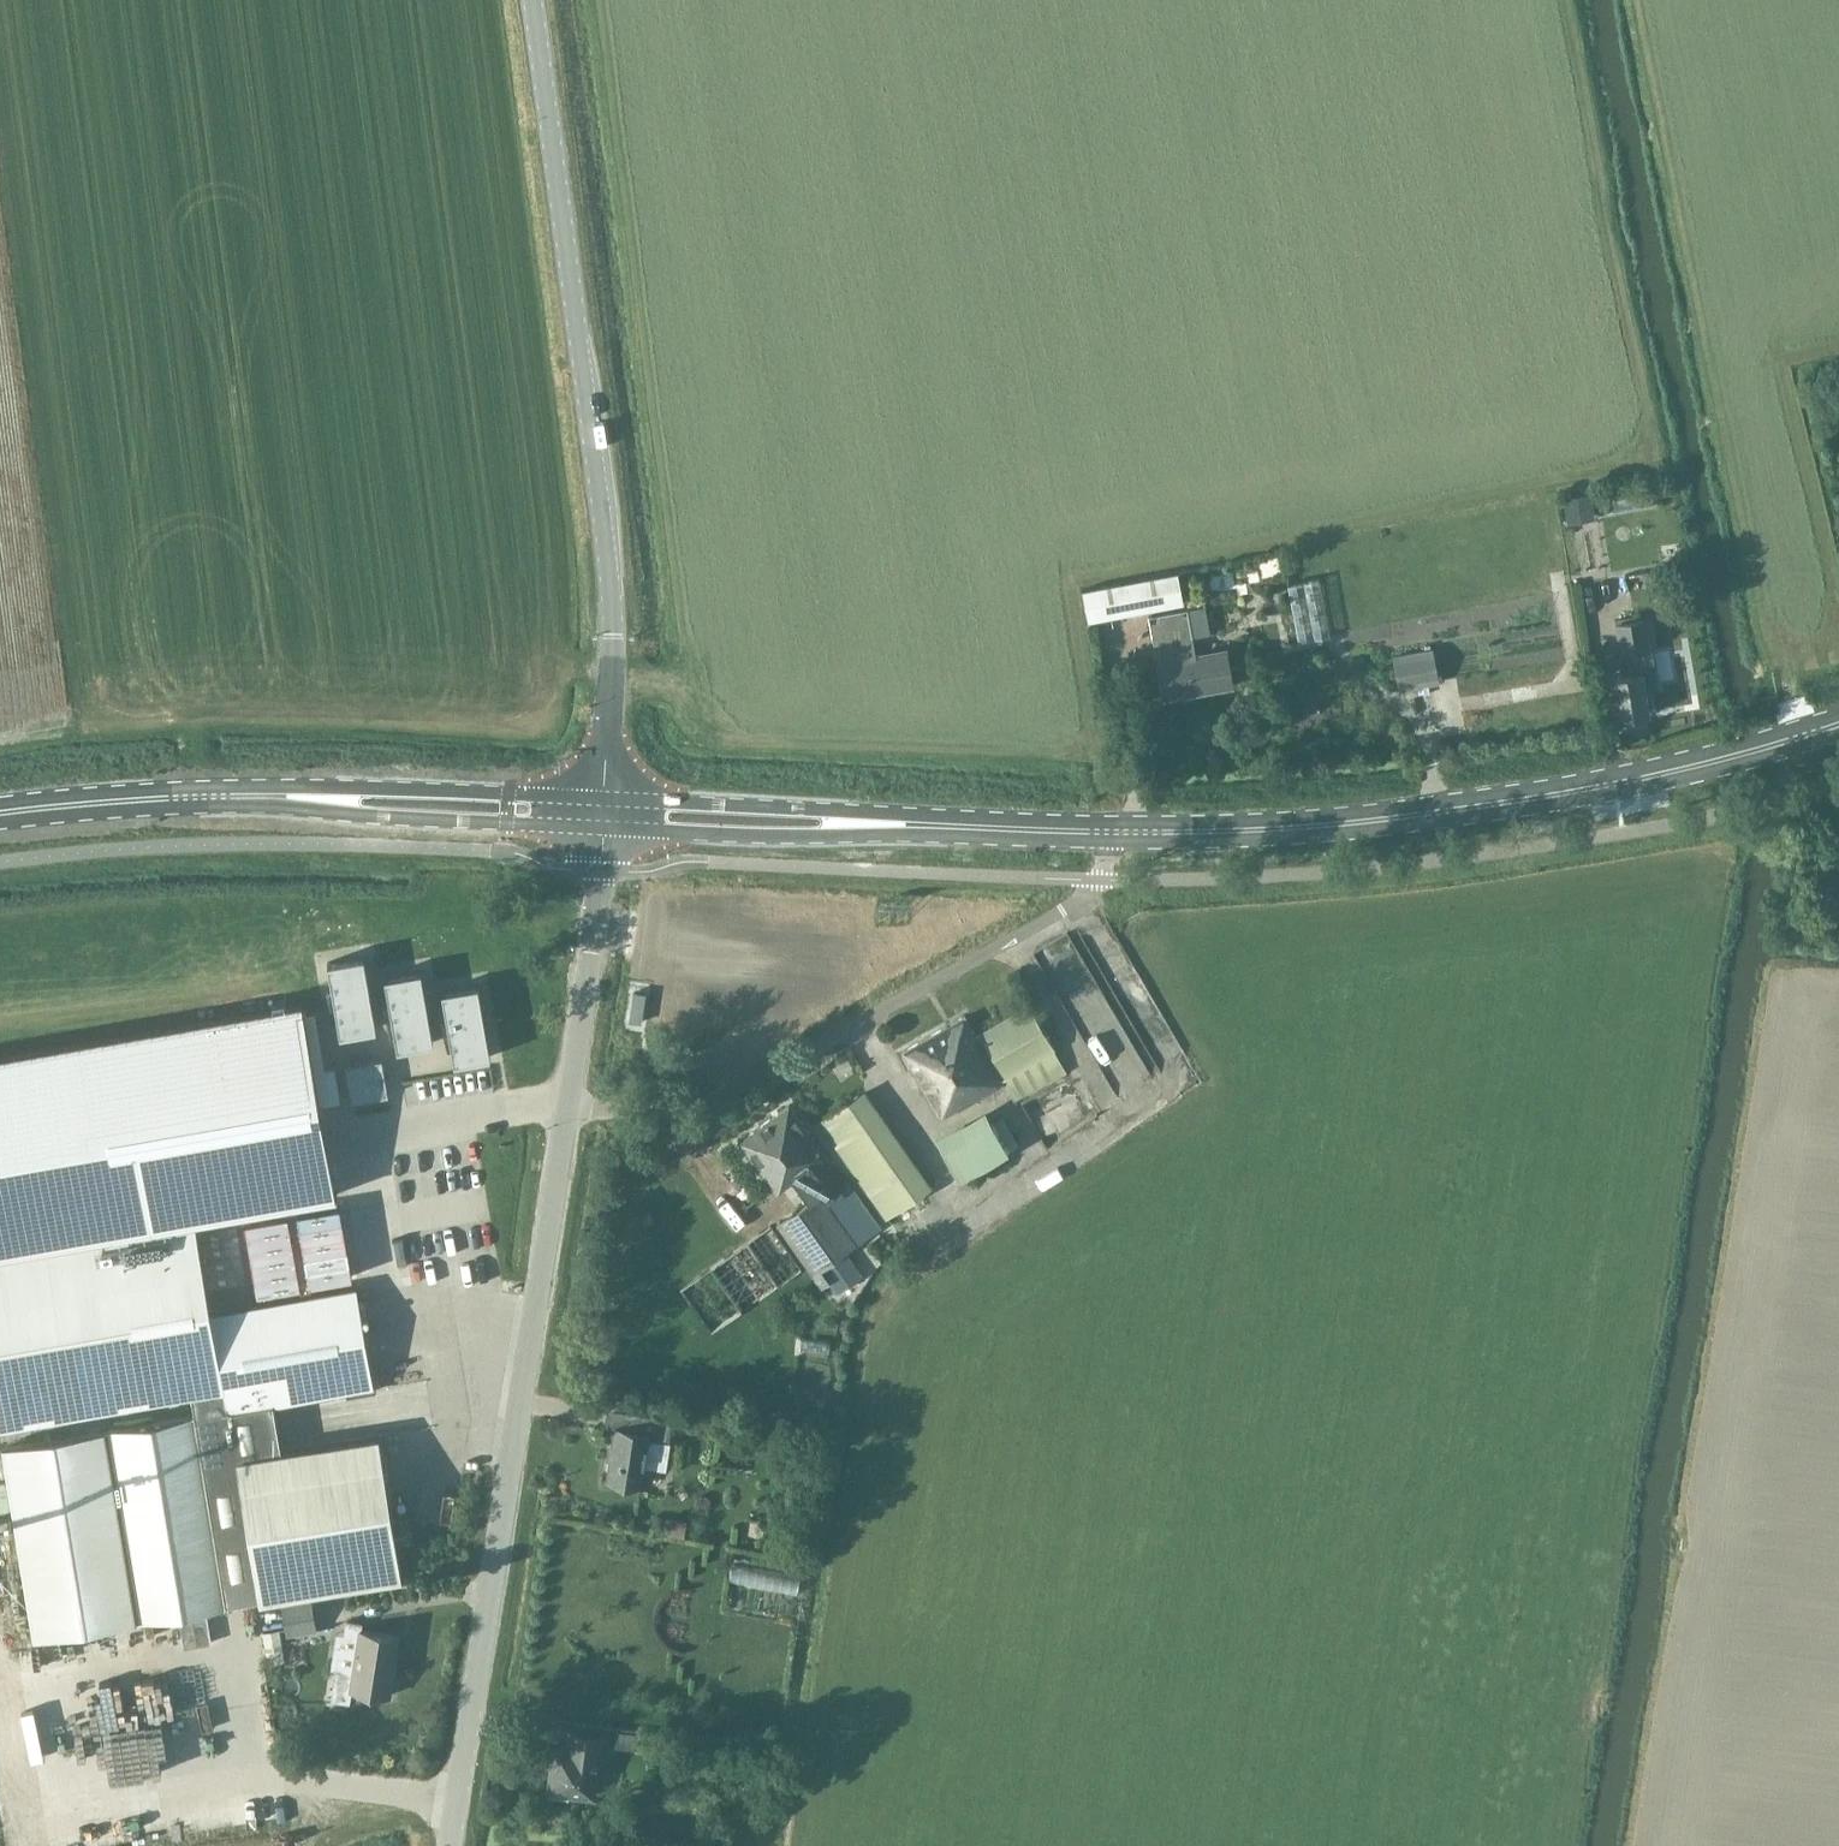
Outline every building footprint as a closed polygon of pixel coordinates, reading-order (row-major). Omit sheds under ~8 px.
[(1567,514),(1592,510),(1589,493),(1565,497),(1567,514)] [(1087,619),(1184,602),(1179,572),(1082,589),(1087,619)] [(1557,589),(1530,589),(1530,690),(1557,690),(1557,589)] [(1196,651),(1193,637),(1211,633),(1205,605),(1188,609),(1188,608),(1149,615),(1154,644),(1153,644),(1163,698),(1233,685),(1225,646),(1196,651)] [(1624,672),(1610,675),(1617,717),(1650,711),(1646,689),(1659,687),(1652,649),(1650,649),(1644,618),(1616,623),(1624,672)] [(1393,656),(1400,690),(1438,682),(1432,649),(1393,656)] [(1821,815),(1828,833),(1838,828),(1838,807),(1821,815)] [(365,955),(328,962),(341,1034),(377,1028),(365,955)] [(385,976),(398,1048),(434,1042),(422,970),(385,976)] [(479,984),(443,990),(455,1062),(491,1056),(479,984)] [(1053,1049),(1055,1048),(1029,1004),(977,1035),(965,1017),(904,1053),(941,1115),(959,1104),(961,1108),(1005,1082),(1016,1099),(1066,1071),(1053,1049)] [(195,1222),(195,1219),(335,1195),(337,1194),(337,1191),(334,1192),(302,1007),(0,1060),(0,1251),(118,1230),(119,1235),(174,1226),(194,1222),(195,1222)] [(657,1075),(671,1065),(664,1055),(649,1065),(657,1075)] [(389,1095),(383,1059),(346,1065),(353,1101),(389,1095)] [(924,1191),(858,1095),(820,1122),(886,1217),(924,1191)] [(816,1169),(830,1158),(792,1105),(741,1143),(777,1192),(793,1180),(795,1184),(796,1183),(816,1169)] [(960,1178),(1008,1152),(1007,1149),(1018,1143),(1003,1115),(943,1147),(960,1178)] [(816,1169),(796,1183),(808,1200),(821,1191),(825,1197),(833,1192),(816,1169)] [(821,1269),(858,1243),(880,1227),(848,1181),(833,1192),(825,1197),(821,1191),(808,1200),(777,1222),(822,1285),(829,1279),(821,1269)] [(309,1284),(352,1277),(339,1206),(297,1213),(309,1284)] [(300,1286),(288,1215),(245,1222),(257,1293),(300,1286)] [(211,1312),(195,1222),(0,1256),(0,1427),(192,1394),(195,1413),(3,1445),(35,1637),(226,1606),(226,1602),(259,1597),(260,1600),(400,1578),(378,1435),(280,1449),(273,1401),(371,1384),(354,1287),(211,1312)] [(711,1332),(803,1268),(771,1224),(680,1288),(711,1332)] [(792,1391),(790,1402),(799,1404),(801,1393),(792,1391)] [(808,1396),(807,1405),(816,1406),(817,1398),(808,1396)] [(669,1442),(673,1418),(642,1413),(639,1430),(615,1427),(607,1478),(643,1484),(646,1465),(666,1468),(670,1442),(669,1442)] [(760,1615),(782,1616),(784,1575),(725,1572),(724,1588),(761,1590),(760,1615)] [(288,1633),(317,1629),(311,1597),(283,1601),(288,1633)] [(390,1695),(400,1635),(361,1629),(362,1622),(347,1620),(345,1634),(358,1636),(353,1669),(337,1667),(333,1698),(349,1701),(351,1689),(390,1695)] [(264,1634),(269,1665),(285,1662),(280,1631),(264,1634)] [(142,1711),(143,1734),(187,1732),(186,1709),(142,1711)] [(617,1730),(615,1746),(641,1749),(643,1733),(617,1730)] [(596,1797),(603,1736),(570,1732),(568,1748),(553,1746),(548,1792),(596,1797)]
